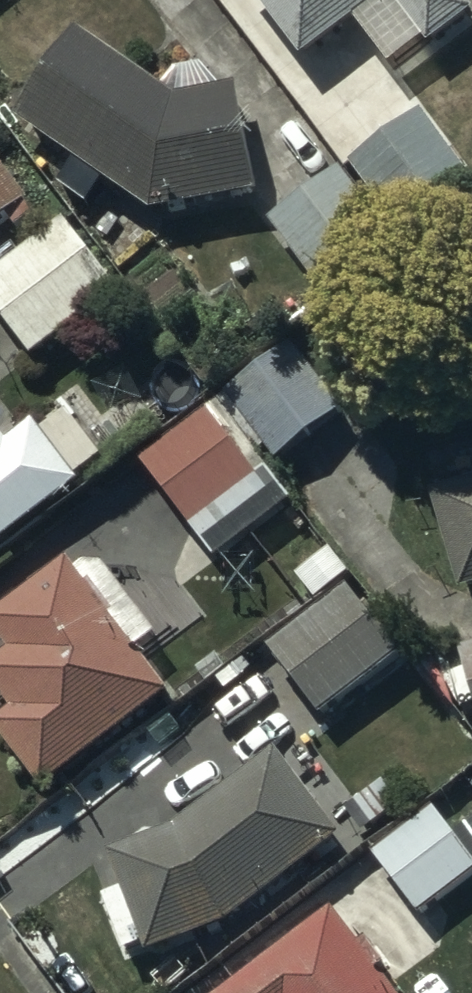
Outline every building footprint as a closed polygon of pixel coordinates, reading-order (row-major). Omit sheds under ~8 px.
[(305,63),(387,0),(256,0),(305,63)] [(435,51),(471,23),(471,4),(469,0),(396,0),(435,51)] [(81,35),(13,122),(154,220),(261,199),(239,92),(180,104),(81,35)] [(352,168),(403,236),(471,183),(471,181),(422,115),(352,168)] [(5,222),(14,233),(37,215),(0,168),(0,226),(5,222)] [(343,173),(271,225),(322,296),(394,244),(343,173)] [(0,271),(0,317),(35,364),(123,298),(66,222),(0,271)] [(296,344),(227,396),(279,464),(347,412),(296,344)] [(220,403),(144,463),(218,563),(295,506),(220,403)] [(80,486),(34,426),(10,445),(0,432),(0,549),(80,486)] [(433,496),(463,597),(471,594),(471,485),(433,496)] [(43,794),(173,698),(74,564),(0,619),(0,635),(14,654),(0,665),(0,697),(14,715),(0,725),(0,737),(43,794)] [(351,590),(270,653),(278,663),(270,669),(307,718),(315,711),(323,721),(403,658),(351,590)] [(461,653),(467,673),(454,676),(465,715),(471,713),(471,650),(461,653)] [(179,833),(107,856),(123,895),(105,902),(128,958),(147,950),(151,959),(232,926),(344,840),(320,809),(346,789),(309,740),(283,759),(280,755),(179,833)] [(377,859),(424,921),(471,884),(471,854),(440,811),(377,859)] [(231,992),(394,992),(382,977),(393,969),(374,943),(362,951),(337,916),(231,992)]
